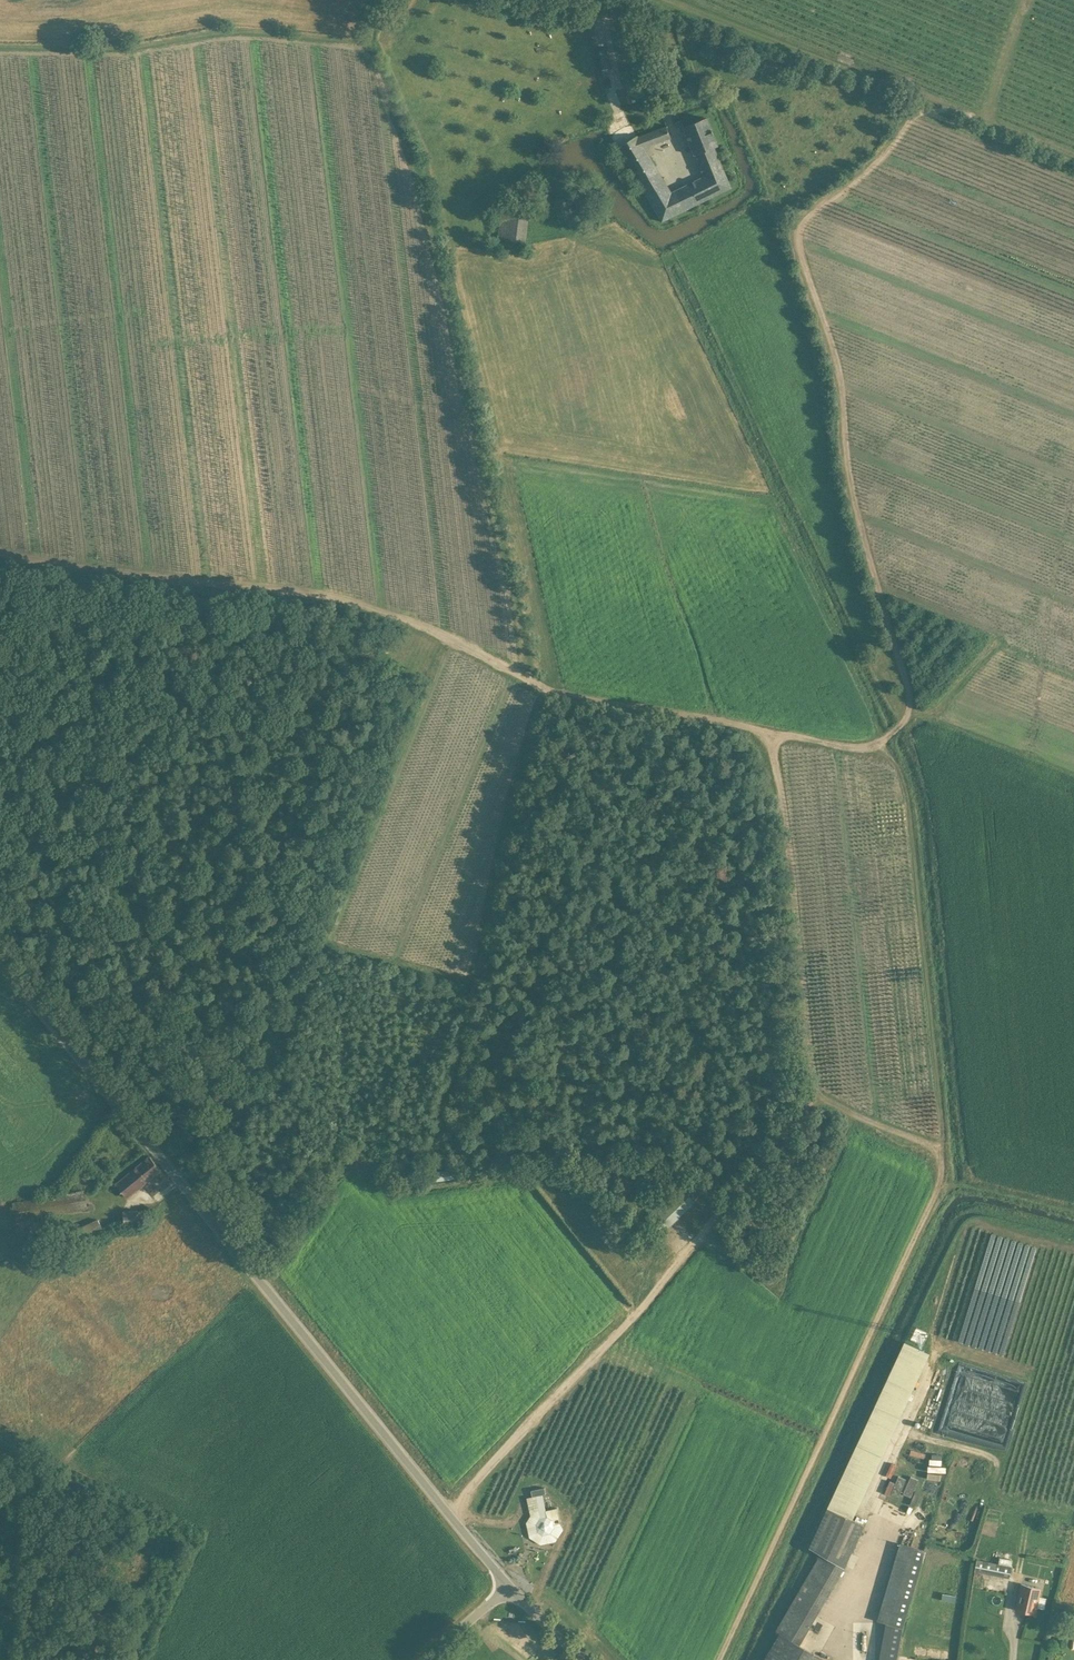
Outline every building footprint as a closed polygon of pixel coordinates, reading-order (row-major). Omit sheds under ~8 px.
[(666,126),(660,128),(638,136),(637,135),(618,147),(662,221),(732,187),(718,155),(715,147),(718,146),(707,118),(683,127),(694,154),(695,154),(703,177),(671,192),(646,148),(671,138),(669,134),(666,126)] [(528,237),(528,216),(514,216),(514,237),(528,237)] [(859,1128),(856,1137),(862,1138),(865,1130),(859,1128)] [(144,1184),(161,1169),(150,1156),(116,1184),(127,1197),(144,1184)] [(86,1183),(89,1181),(93,1176),(88,1172),(84,1176),(82,1178),(86,1183)] [(561,1209),(565,1215),(586,1202),(582,1196),(561,1209)] [(580,1219),(574,1225),(577,1230),(584,1224),(580,1219)] [(636,1266),(619,1280),(622,1285),(640,1270),(636,1266)] [(635,1298),(653,1283),(649,1278),(630,1293),(635,1298)] [(902,1416),(930,1350),(906,1340),(889,1380),(903,1386),(892,1411),(902,1416)] [(543,1494),(542,1488),(531,1491),(532,1497),(534,1496),(541,1495),(543,1494)] [(547,1510),(543,1494),(541,1495),(546,1516),(552,1520),(552,1518),(559,1517),(557,1508),(547,1510)] [(546,1516),(541,1495),(534,1496),(539,1518),(536,1524),(537,1532),(542,1535),(550,1533),(554,1527),(553,1524),(560,1523),(559,1517),(552,1518),(552,1520),(546,1516)] [(564,1530),(560,1523),(553,1524),(554,1527),(550,1533),(542,1535),(537,1532),(536,1524),(539,1518),(534,1496),(532,1497),(527,1498),(530,1516),(526,1522),(529,1538),(541,1545),(556,1541),(564,1530)] [(863,1524),(852,1519),(827,1507),(809,1547),(811,1548),(820,1554),(843,1567),(863,1524)] [(543,1547),(544,1554),(552,1552),(551,1545),(543,1547)] [(532,1552),(540,1556),(543,1550),(536,1546),(532,1552)] [(1011,1566),(1002,1564),(1000,1576),(1009,1578),(1011,1566)] [(996,1574),(979,1570),(973,1597),(990,1601),(996,1574)] [(1015,1610),(1035,1614),(1041,1588),(1022,1583),(1015,1610)] [(956,1595),(942,1593),(941,1600),(955,1602),(956,1595)] [(779,1633),(763,1659),(826,1659),(779,1633)]
